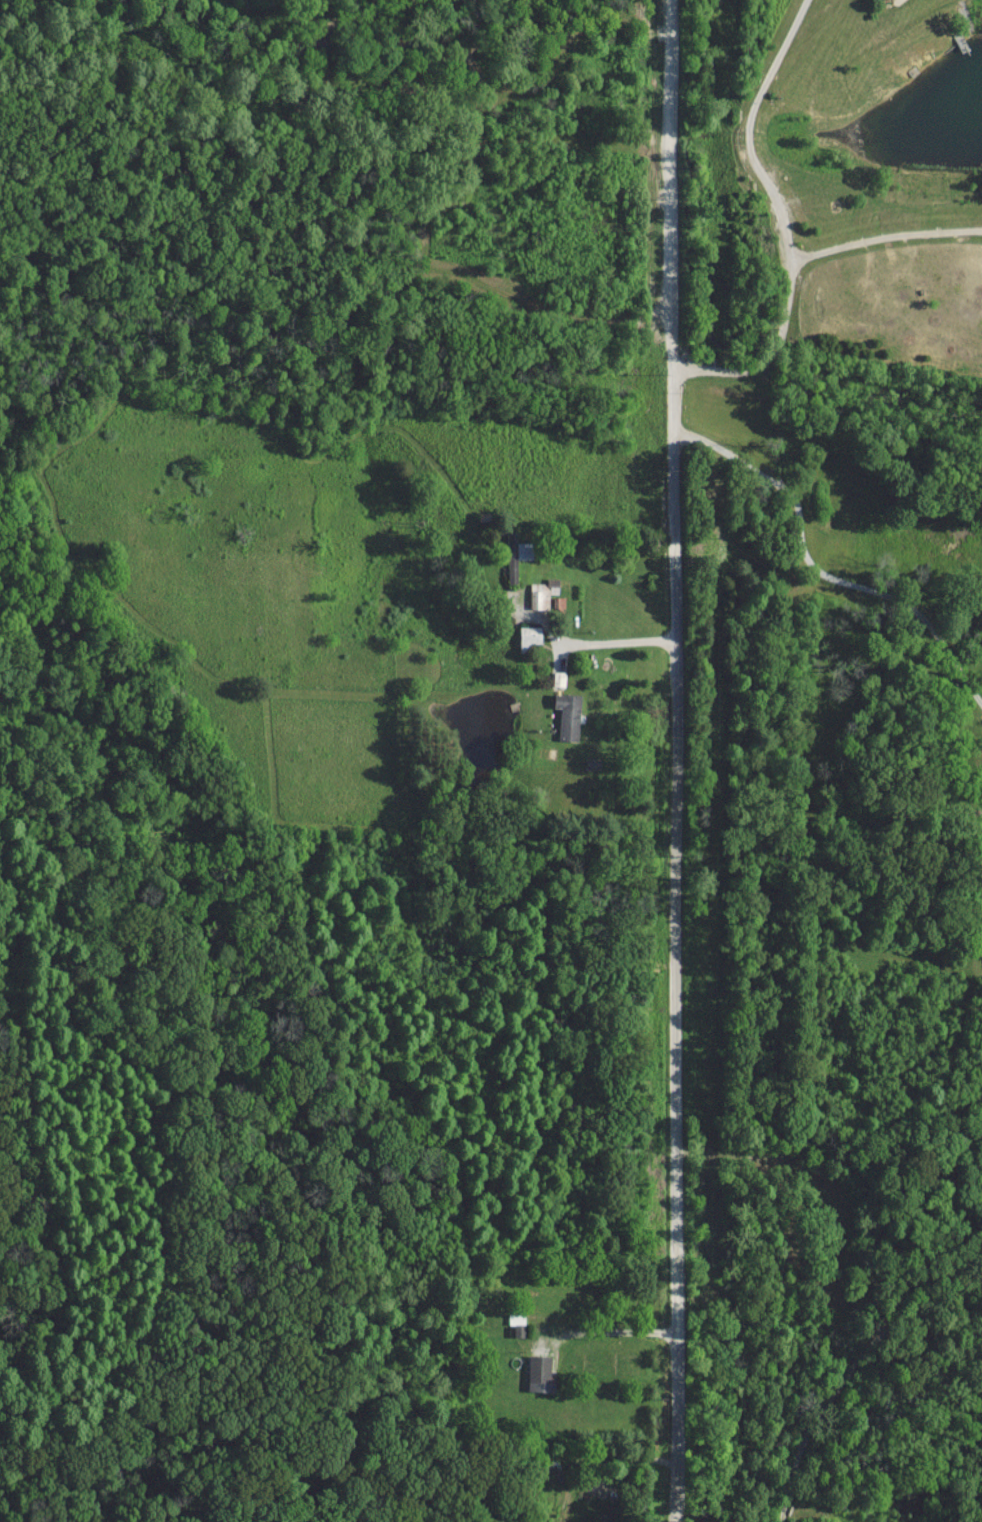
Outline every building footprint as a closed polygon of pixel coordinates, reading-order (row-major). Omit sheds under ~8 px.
[(518,558),(530,558),(529,542),(518,542),(518,558)] [(531,582),(530,608),(549,608),(550,587),(557,587),(557,578),(547,578),(547,583),(531,582)] [(541,626),(520,626),(520,648),(542,647),(541,626)] [(581,694),(555,693),(554,708),(560,708),(559,740),(579,740),(581,694)] [(528,1390),(554,1392),(554,1382),(550,1382),(551,1356),(530,1355),(528,1390)]
